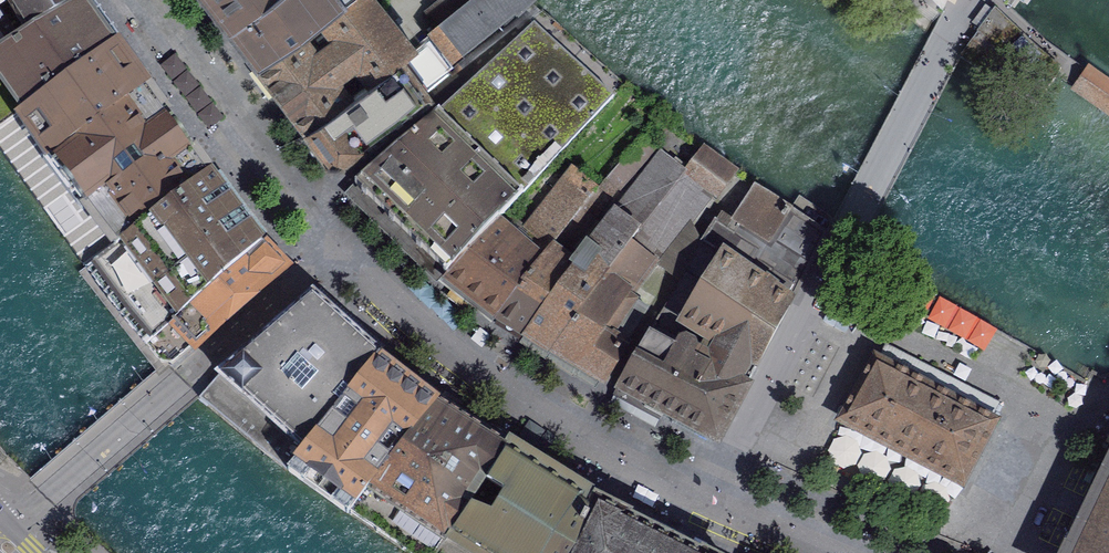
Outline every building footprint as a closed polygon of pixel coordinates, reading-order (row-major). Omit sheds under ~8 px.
[(12,119),(114,45),(91,14),(81,0),(79,0),(0,49),(0,128),(12,119)] [(79,0),(0,0),(0,49),(79,0)] [(229,24),(261,0),(210,0),(229,24)] [(229,24),(258,63),(345,0),(261,0),(229,24)] [(376,0),(345,0),(258,63),(274,84),(291,106),(308,127),(378,76),(415,48),(376,0)] [(431,12),(444,27),(477,0),(446,0),(431,12)] [(440,30),(445,36),(461,55),(458,57),(460,59),(514,15),(516,18),(535,2),(533,0),(477,0),(444,27),(440,30)] [(999,48),(1024,67),(1008,88),(1035,107),(1061,69),(996,9),(979,32),(999,48)] [(446,105),(355,184),(379,208),(405,234),(574,61),(534,25),(446,105)] [(415,48),(378,76),(406,113),(427,94),(409,73),(432,46),(445,36),(440,30),(440,29),(415,48)] [(114,45),(12,119),(44,164),(149,88),(116,43),(114,45)] [(574,61),(405,234),(447,275),(496,223),(614,97),(574,61)] [(318,139),(337,165),(406,113),(378,76),(308,127),(318,139)] [(149,88),(44,164),(12,119),(0,128),(0,149),(86,267),(86,268),(86,269),(209,172),(149,88)] [(595,192),(558,238),(571,248),(618,188),(620,189),(655,149),(642,138),(595,192)] [(688,168),(683,174),(718,198),(735,173),(702,149),(688,168)] [(672,163),(661,154),(589,246),(586,243),(574,258),(575,259),(579,263),(527,332),(552,349),(662,200),(683,174),(688,168),(676,158),(672,163)] [(147,345),(147,344),(174,321),(175,322),(231,271),(262,243),(248,225),(235,208),(222,189),(209,172),(86,269),(87,269),(89,268),(89,269),(88,271),(89,272),(90,270),(94,275),(92,276),(93,277),(95,276),(106,291),(104,292),(105,294),(107,292),(110,296),(108,298),(109,299),(111,298),(122,313),(120,314),(121,315),(123,314),(126,318),(124,319),(125,321),(127,319),(140,333),(138,335),(139,336),(141,335),(144,339),(142,340),(143,341),(145,340),(146,341),(144,342),(147,345)] [(595,192),(577,177),(532,234),(550,249),(558,238),(595,192)] [(719,439),(826,233),(760,190),(733,233),(716,222),(701,243),(618,386),(719,439)] [(552,349),(603,378),(647,308),(626,294),(622,300),(609,291),(618,280),(628,288),(650,258),(658,264),(691,221),(662,200),(552,349)] [(513,237),(496,223),(447,275),(498,315),(540,261),(532,254),(537,248),(518,232),(513,237)] [(170,363),(174,363),(176,361),(194,346),(226,317),(285,266),(274,254),(262,243),(231,271),(175,322),(174,321),(147,344),(160,359),(160,360),(162,362),(165,362),(165,360),(170,361),(170,363)] [(564,265),(548,252),(540,261),(498,315),(527,332),(579,263),(575,259),(572,263),(564,265)] [(335,314),(313,294),(244,354),(244,353),(219,374),(220,375),(200,397),(283,466),(287,470),(380,356),(381,355),(357,334),(335,314)] [(902,351),(893,368),(874,359),(860,386),(842,420),(902,451),(962,482),(994,421),(992,419),(1000,403),(902,351)] [(399,370),(380,356),(287,470),(347,513),(349,511),(439,401),(439,400),(399,370)] [(439,401),(349,511),(411,552),(435,552),(507,445),(473,423),(439,401)] [(507,445),(435,552),(610,552),(628,519),(579,488),(554,474),(507,445)] [(1071,552),(1108,552),(1108,475),(1071,552)] [(628,519),(610,552),(695,552),(628,519)]
